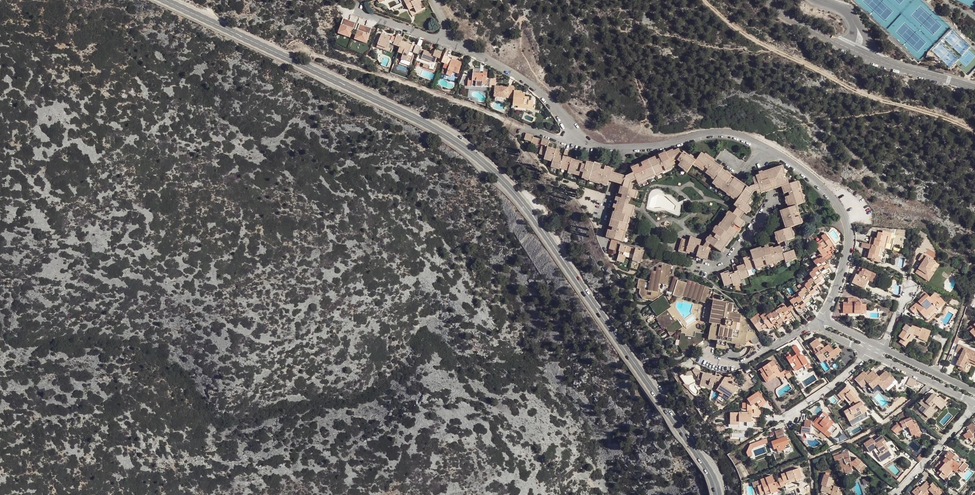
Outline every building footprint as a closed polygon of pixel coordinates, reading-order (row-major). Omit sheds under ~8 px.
[(409,10),(414,8),(416,12),(426,7),(423,2),(421,3),(419,4),(417,0),(404,0),(409,10)] [(352,40),(352,41),(367,46),(372,29),(342,20),(338,36),(352,40)] [(402,41),(403,38),(396,36),(396,37),(392,36),(391,38),(381,34),(376,48),(381,49),(382,46),(388,48),(388,47),(390,43),(390,41),(394,42),(393,44),(400,47),(402,41)] [(412,45),(402,41),(400,47),(398,52),(403,54),(401,59),(406,61),(411,63),(414,57),(408,55),(410,51),(412,45)] [(422,55),(418,54),(416,61),(424,64),(429,66),(428,69),(435,71),(437,63),(435,63),(437,58),(442,60),(444,57),(441,56),(442,52),(435,50),(434,54),(433,56),(427,54),(428,52),(424,50),(422,55)] [(449,57),(444,55),(444,57),(442,60),(441,63),(449,66),(448,69),(443,68),(441,73),(451,77),(453,72),(458,73),(462,63),(448,58),(449,57)] [(490,87),(491,78),(486,77),(487,72),(483,72),(483,74),(473,73),(472,81),(468,80),(467,86),(472,86),(482,87),(490,87)] [(496,78),(491,78),(490,87),(495,88),(494,96),(507,98),(507,94),(513,95),(514,86),(508,85),(508,88),(495,86),(496,78)] [(520,93),(514,93),(512,110),(528,112),(528,109),(533,109),(534,101),(529,100),(529,99),(525,99),(525,96),(525,94),(520,93)] [(608,184),(608,181),(611,172),(612,169),(605,167),(603,170),(600,170),(601,166),(587,162),(586,165),(585,166),(581,165),(582,164),(582,162),(572,159),(571,160),(566,158),(568,151),(565,150),(562,158),(560,157),(558,156),(559,153),(560,150),(556,149),(556,150),(547,148),(549,142),(533,137),(533,135),(526,133),(524,140),(532,142),(531,144),(538,146),(538,144),(541,144),(541,145),(542,145),(539,154),(545,156),(544,158),(549,160),(549,161),(552,162),(550,167),(555,169),(555,168),(559,169),(563,170),(563,169),(568,170),(568,171),(571,171),(570,174),(578,176),(580,172),(583,173),(582,177),(582,178),(584,179),(585,177),(589,178),(594,179),(593,181),(596,182),(598,177),(601,178),(600,183),(603,184),(603,182),(608,184)] [(673,151),(672,149),(669,151),(669,153),(666,154),(666,153),(665,152),(658,155),(659,159),(656,160),(655,157),(641,163),(642,166),(639,168),(637,165),(630,168),(633,173),(629,175),(629,177),(627,178),(627,176),(625,176),(616,174),(611,172),(608,181),(613,183),(623,185),(622,187),(620,187),(618,194),(619,194),(622,195),(620,202),(617,201),(617,204),(616,205),(615,209),(614,212),(613,212),(609,227),(612,228),(611,231),(608,230),(606,238),(612,239),(618,241),(620,242),(622,237),(624,238),(625,235),(620,233),(621,230),(626,232),(627,228),(625,228),(626,224),(627,219),(629,220),(630,217),(631,217),(632,214),(630,214),(631,209),(633,210),(634,208),(634,206),(627,204),(628,201),(629,201),(630,198),(635,199),(636,196),(634,196),(635,191),(632,190),(629,189),(630,185),(631,182),(632,182),(636,180),(637,182),(641,180),(642,182),(645,181),(643,176),(646,175),(648,179),(651,178),(650,176),(654,174),(658,172),(659,174),(662,173),(660,168),(663,167),(665,172),(668,170),(667,168),(671,166),(670,163),(674,162),(677,161),(680,163),(678,166),(684,170),(685,169),(688,171),(693,165),(694,163),(697,165),(696,167),(702,171),(704,168),(708,170),(705,174),(711,178),(712,176),(716,179),(714,180),(712,184),(715,186),(716,184),(719,187),(718,188),(721,190),(724,186),(726,188),(724,192),(726,194),(727,192),(735,198),(734,199),(736,201),(744,190),(747,187),(740,182),(734,178),(733,180),(730,178),(731,176),(729,174),(727,176),(724,173),(725,172),(722,169),(723,168),(713,162),(712,164),(709,162),(710,160),(701,153),(695,161),(686,154),(685,156),(682,154),(680,152),(678,153),(677,150),(673,151)] [(749,188),(747,187),(744,190),(736,201),(733,205),(737,208),(735,210),(733,214),(731,213),(728,217),(726,215),(724,218),(728,220),(726,224),(722,221),(721,223),(723,224),(720,228),(718,227),(715,232),(713,230),(712,233),(715,235),(713,238),(710,235),(707,239),(705,242),(706,242),(703,247),(699,246),(701,240),(690,237),(689,241),(682,239),(678,251),(689,254),(690,252),(697,255),(696,257),(707,260),(710,251),(709,251),(706,250),(706,249),(709,244),(712,246),(720,252),(723,248),(724,249),(726,247),(720,243),(722,240),(728,244),(730,241),(728,240),(731,236),(732,237),(734,233),(736,234),(738,232),(733,228),(735,225),(740,229),(742,226),(740,225),(743,222),(739,219),(743,215),(744,213),(746,215),(748,212),(746,211),(749,207),(747,205),(748,203),(747,202),(749,198),(754,192),(756,192),(760,190),(761,193),(765,192),(764,190),(768,189),(769,191),(770,190),(781,187),(783,194),(788,192),(789,196),(785,197),(788,208),(779,211),(782,219),(785,217),(787,221),(783,222),(785,229),(791,228),(800,225),(798,220),(800,219),(800,216),(795,218),(794,215),(799,213),(797,210),(795,211),(794,206),(796,206),(805,203),(803,199),(801,199),(800,195),(802,195),(801,192),(799,192),(797,189),(800,188),(799,185),(797,186),(796,182),(788,184),(786,185),(784,179),(783,179),(782,176),(781,172),(782,172),(781,166),(766,171),(766,172),(764,173),(762,174),(759,175),(755,176),(755,177),(752,178),(754,185),(750,187),(749,188)] [(792,232),(791,228),(785,229),(774,233),(776,237),(778,237),(779,240),(777,241),(778,244),(779,244),(781,243),(782,246),(780,246),(769,250),(768,247),(761,249),(762,252),(758,253),(757,250),(750,252),(751,255),(746,257),(744,251),(741,252),(743,258),(739,260),(741,266),(736,267),(736,264),(732,266),(734,272),(729,273),(728,271),(720,274),(720,273),(716,274),(718,280),(722,279),(724,286),(727,285),(727,283),(732,282),(732,283),(732,284),(737,283),(738,284),(741,283),(740,279),(744,278),(743,277),(748,275),(747,270),(750,269),(750,268),(754,266),(755,267),(759,266),(760,268),(763,267),(761,262),(765,261),(766,266),(769,265),(768,263),(773,261),(777,260),(777,262),(784,260),(785,263),(788,262),(787,260),(791,258),(792,260),(796,259),(793,251),(790,252),(788,244),(789,244),(788,241),(794,239),(793,235),(791,236),(790,232),(792,232)] [(889,243),(891,233),(883,231),(882,233),(878,232),(877,239),(875,239),(873,245),(862,243),(861,247),(867,249),(870,249),(869,252),(866,252),(864,258),(871,259),(871,261),(883,264),(887,249),(885,248),(887,243),(889,243)] [(894,234),(891,233),(889,243),(887,243),(885,248),(887,249),(891,250),(893,244),(892,244),(894,234)] [(797,294),(791,298),(788,300),(792,305),(794,308),(795,310),(799,316),(808,310),(806,308),(815,301),(813,299),(821,293),(818,288),(827,282),(823,276),(832,270),(825,261),(834,255),(829,248),(833,245),(825,234),(821,237),(823,240),(819,243),(814,246),(820,255),(812,261),(816,266),(807,272),(811,277),(802,283),(804,286),(800,289),(795,292),(797,294)] [(618,244),(611,242),(610,246),(609,249),(615,251),(618,244)] [(637,260),(637,262),(641,263),(644,251),(636,248),(635,249),(621,245),(617,261),(623,263),(625,256),(623,255),(624,253),(625,252),(634,254),(632,259),(637,260)] [(922,263),(916,273),(923,278),(926,274),(927,275),(930,270),(935,262),(922,253),(918,260),(922,263)] [(650,281),(640,280),(639,289),(640,289),(642,289),(641,294),(644,294),(643,299),(653,301),(662,294),(658,288),(659,283),(659,279),(668,281),(671,268),(661,267),(661,268),(661,269),(657,269),(656,272),(656,273),(651,272),(650,281)] [(858,276),(856,275),(852,283),(865,289),(869,281),(872,283),(876,275),(859,267),(857,270),(858,270),(860,271),(858,276)] [(934,273),(930,270),(927,275),(926,274),(923,278),(928,281),(934,273)] [(678,280),(678,279),(673,278),(670,287),(675,289),(674,291),(683,294),(684,292),(706,299),(709,289),(687,282),(686,283),(686,284),(677,282),(678,280)] [(687,281),(687,282),(709,289),(709,288),(687,281)] [(704,303),(706,299),(684,292),(683,294),(674,291),(675,289),(670,287),(669,292),(673,293),(673,295),(681,298),(682,296),(704,303)] [(717,341),(726,342),(745,345),(745,343),(750,340),(752,343),(753,344),(755,344),(756,344),(757,343),(758,342),(758,341),(758,339),(756,336),(733,304),(718,290),(714,290),(712,299),(713,299),(709,323),(711,324),(708,339),(717,341)] [(936,308),(937,309),(941,306),(945,303),(939,297),(938,298),(937,296),(936,297),(934,295),(933,296),(929,292),(927,295),(925,292),(920,297),(922,299),(910,309),(915,315),(919,311),(923,316),(927,312),(929,314),(936,308)] [(663,296),(653,303),(661,314),(659,315),(667,327),(668,326),(674,333),(684,326),(663,296)] [(860,311),(860,314),(866,314),(866,304),(862,304),(862,303),(857,303),(857,299),(848,299),(848,303),(843,303),(843,311),(860,311)] [(661,314),(653,303),(649,305),(657,316),(656,318),(663,329),(665,328),(668,332),(674,333),(668,326),(667,327),(659,315),(661,314)] [(789,311),(786,308),(783,303),(774,309),(774,308),(765,314),(764,313),(760,316),(758,314),(750,320),(758,331),(762,328),(767,335),(776,330),(785,324),(786,325),(794,319),(789,311)] [(939,311),(937,309),(936,308),(929,314),(927,312),(923,316),(927,321),(939,311)] [(920,335),(928,338),(931,332),(922,328),(922,330),(912,326),(911,328),(906,325),(902,330),(903,330),(899,337),(902,339),(899,342),(905,347),(914,335),(919,336),(920,335)] [(818,346),(821,345),(817,339),(810,344),(813,350),(815,348),(818,352),(815,354),(819,360),(824,357),(830,365),(834,361),(835,362),(843,355),(838,347),(834,350),(829,344),(823,348),(821,350),(818,346)] [(726,347),(726,342),(717,341),(716,345),(716,348),(725,350),(726,347)] [(974,362),(974,354),(974,352),(959,344),(955,352),(961,355),(956,365),(959,366),(962,368),(966,360),(969,359),(974,362)] [(792,358),(790,355),(788,353),(784,356),(793,369),(801,363),(803,366),(800,368),(803,372),(806,370),(806,369),(810,366),(803,355),(801,356),(799,353),(800,352),(796,346),(792,348),(795,352),(796,355),(792,358)] [(969,359),(966,360),(962,368),(959,366),(958,369),(964,372),(968,364),(970,363),(974,366),(974,362),(969,359)] [(773,361),(761,368),(763,372),(762,373),(765,379),(772,375),(774,378),(777,376),(781,374),(780,373),(777,369),(775,367),(777,366),(773,361)] [(795,371),(800,368),(803,366),(801,363),(793,369),(795,371)] [(713,382),(715,376),(699,372),(699,370),(695,368),(692,370),(696,376),(698,376),(697,378),(699,380),(701,381),(700,383),(701,383),(708,385),(708,388),(712,389),(713,382)] [(784,371),(780,373),(781,374),(777,376),(778,378),(779,377),(780,379),(785,376),(784,374),(785,373),(784,371)] [(867,376),(865,373),(864,372),(854,380),(863,390),(866,387),(868,385),(872,389),(878,384),(880,387),(882,385),(886,389),(892,383),(895,380),(892,376),(891,377),(889,375),(886,371),(879,377),(873,371),(870,373),(867,376)] [(766,383),(774,378),(772,375),(765,379),(762,373),(760,374),(766,383)] [(723,380),(715,376),(713,382),(719,385),(723,380)] [(717,389),(724,394),(731,398),(737,389),(723,380),(719,385),(717,389)] [(894,385),(892,383),(886,389),(882,385),(880,387),(885,393),(894,385)] [(872,394),(880,387),(878,384),(872,389),(868,385),(866,387),(872,394)] [(847,386),(839,393),(845,399),(852,407),(844,412),(849,421),(866,412),(861,402),(847,386)] [(748,413),(730,413),(730,424),(739,424),(739,422),(747,422),(747,426),(752,426),(752,422),(751,422),(751,417),(760,417),(760,410),(751,410),(751,406),(756,402),(759,407),(766,403),(758,392),(747,400),(747,403),(742,403),(742,409),(747,409),(747,410),(748,410),(748,413)] [(939,408),(945,401),(940,397),(938,398),(933,393),(922,406),(927,410),(930,413),(933,409),(936,405),(939,408)] [(947,403),(945,401),(939,408),(941,410),(947,403)] [(935,410),(933,409),(930,413),(927,410),(924,414),(928,418),(935,410)] [(812,424),(813,422),(811,421),(805,420),(804,427),(801,427),(798,429),(801,433),(804,433),(804,434),(813,435),(813,434),(818,438),(822,434),(822,433),(823,433),(828,438),(831,434),(830,434),(833,431),(836,428),(832,425),(834,423),(830,420),(829,421),(826,419),(828,416),(823,412),(820,416),(822,418),(816,425),(822,430),(821,431),(812,424)] [(867,417),(866,412),(849,421),(850,423),(858,420),(867,417)] [(819,416),(813,422),(812,424),(821,431),(822,430),(816,425),(822,418),(820,416),(819,416)] [(914,425),(913,424),(910,418),(904,421),(903,420),(896,423),(896,425),(893,427),(891,430),(896,434),(899,430),(903,429),(906,437),(914,434),(920,432),(917,424),(914,425)] [(969,430),(966,431),(967,433),(963,435),(966,440),(970,438),(972,440),(973,442),(974,440),(974,439),(973,436),(974,435),(974,428),(974,426),(969,430)] [(779,439),(777,440),(772,442),(774,449),(776,448),(777,452),(773,453),(776,462),(784,459),(781,451),(783,450),(785,454),(793,451),(791,447),(790,447),(786,437),(785,437),(782,429),(774,431),(777,438),(778,438),(779,439)] [(882,443),(885,441),(882,436),(874,441),(872,438),(863,444),(869,452),(868,453),(882,467),(897,458),(891,447),(889,449),(887,450),(882,443)] [(764,444),(763,440),(751,444),(752,448),(764,444)] [(842,454),(833,457),(835,461),(844,480),(846,479),(844,474),(845,473),(846,475),(852,473),(851,467),(853,466),(861,473),(867,467),(857,458),(854,461),(850,462),(848,451),(845,453),(842,454)] [(941,460),(936,466),(940,469),(939,470),(937,473),(938,475),(944,480),(952,470),(955,472),(958,469),(962,473),(968,466),(954,455),(949,451),(944,456),(945,457),(946,458),(943,461),(942,460),(941,460)] [(796,482),(796,483),(803,480),(799,468),(781,475),(782,478),(778,479),(779,481),(775,483),(772,476),(760,480),(762,484),(759,486),(757,486),(760,494),(767,494),(771,494),(770,492),(777,490),(777,491),(781,490),(780,487),(785,486),(784,483),(795,480),(796,482)] [(831,494),(841,494),(841,493),(838,492),(839,488),(833,486),(833,488),(830,487),(832,483),(833,483),(834,479),(829,477),(829,476),(828,475),(829,473),(826,472),(825,474),(824,474),(821,485),(822,486),(820,493),(826,494),(828,494),(829,492),(831,493),(831,494)] [(916,488),(912,492),(915,494),(925,494),(924,494),(928,490),(930,492),(933,494),(940,494),(942,493),(932,483),(930,485),(926,482),(920,488),(920,487),(917,490),(916,488)]
